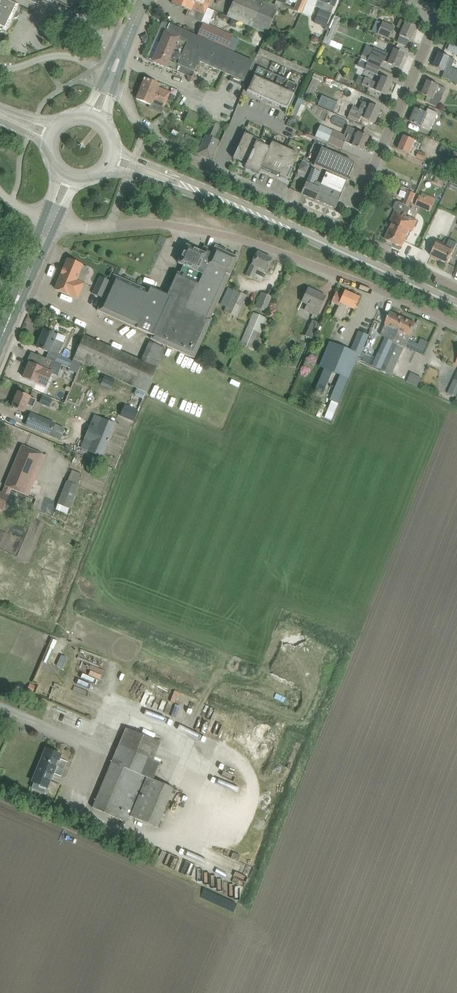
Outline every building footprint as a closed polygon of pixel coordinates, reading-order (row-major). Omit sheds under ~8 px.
[(10,0),(3,0),(3,1),(0,0),(0,30),(6,32),(12,20),(18,18),(19,14),(16,12),(19,5),(10,0)] [(188,0),(174,0),(172,3),(182,7),(189,10),(187,16),(202,22),(207,8),(188,0)] [(266,33),(277,7),(262,0),(235,0),(227,17),(266,33)] [(294,9),(302,13),(306,4),(307,0),(298,0),(294,9)] [(316,6),(320,8),(318,15),(314,23),(325,27),(326,27),(327,25),(329,19),(336,0),(318,0),(316,6)] [(326,37),(324,43),(329,45),(332,39),(340,21),(335,19),(327,37),(326,37)] [(400,35),(402,36),(411,40),(417,26),(406,21),(405,22),(400,19),(397,27),(402,29),(400,35)] [(377,21),(373,31),(377,33),(377,34),(389,39),(395,27),(383,21),(382,23),(377,21)] [(166,32),(165,32),(152,61),(188,76),(190,81),(196,79),(194,74),(199,61),(219,70),(244,82),(254,62),(227,50),(198,36),(168,22),(167,23),(169,24),(166,32)] [(198,35),(198,36),(227,50),(233,36),(225,33),(204,23),(198,35)] [(251,42),(259,45),(263,35),(256,31),(251,42)] [(450,44),(448,50),(454,53),(456,46),(450,44)] [(370,55),(367,62),(380,67),(383,60),(399,67),(405,53),(394,49),(391,55),(374,48),(370,56),(370,55)] [(447,65),(451,57),(440,53),(434,66),(445,71),(443,77),(456,83),(456,70),(447,65)] [(380,67),(367,62),(362,60),(359,66),(376,74),(380,67)] [(246,92),(287,110),(298,85),(258,67),(246,92)] [(356,82),(376,90),(387,95),(393,81),(382,77),(379,84),(372,81),(372,80),(365,77),(365,78),(358,75),(356,82)] [(145,79),(141,89),(167,100),(168,98),(169,93),(170,92),(163,89),(162,91),(157,89),(159,84),(145,79)] [(425,101),(429,103),(438,107),(443,95),(446,88),(439,85),(437,84),(428,80),(422,94),(427,96),(425,101)] [(167,100),(141,89),(137,99),(151,105),(152,102),(164,107),(167,100)] [(168,98),(167,100),(174,102),(176,96),(169,93),(168,98)] [(174,102),(179,104),(183,95),(178,93),(176,96),(174,102)] [(322,96),(318,105),(335,112),(339,103),(322,96)] [(297,103),(303,105),(305,100),(299,97),(297,103)] [(364,118),(366,119),(375,123),(381,109),(370,104),(370,105),(363,101),(359,109),(342,102),(339,108),(346,111),(344,116),(358,122),(361,117),(364,118)] [(410,122),(419,126),(431,130),(438,113),(428,109),(427,112),(416,108),(410,122)] [(185,123),(204,131),(209,118),(190,110),(185,123)] [(206,135),(214,139),(220,126),(212,122),(206,135)] [(322,126),(317,136),(342,148),(345,142),(352,145),(354,146),(363,150),(369,136),(360,132),(358,132),(358,131),(348,126),(345,133),(344,135),(333,130),(333,131),(322,126)] [(269,148),(261,144),(259,143),(260,141),(253,138),(254,137),(244,133),(233,158),(241,162),(241,161),(246,163),(244,168),(258,174),(262,167),(280,175),(279,176),(287,179),(299,154),(272,142),(269,148)] [(219,141),(214,139),(206,135),(198,153),(210,159),(219,141)] [(416,140),(414,139),(405,135),(399,149),(410,154),(416,140)] [(442,145),(438,156),(449,160),(453,149),(442,145)] [(322,147),(314,165),(327,171),(347,180),(354,165),(353,161),(322,147)] [(301,161),(299,170),(308,172),(310,163),(301,161)] [(455,167),(440,161),(436,170),(451,176),(455,167)] [(306,185),(302,194),(315,200),(316,199),(335,208),(347,180),(327,171),(321,184),(315,181),(319,172),(315,170),(316,170),(315,169),(314,170),(312,169),(306,185)] [(385,239),(393,243),(406,216),(406,211),(414,193),(408,190),(404,204),(400,202),(396,202),(393,208),(395,211),(393,216),(395,217),(385,239)] [(419,195),(415,204),(430,211),(436,199),(423,193),(421,196),(419,195)] [(406,216),(393,243),(402,247),(412,225),(414,226),(417,220),(406,216)] [(435,247),(431,256),(448,264),(456,244),(456,243),(450,240),(446,248),(437,243),(435,247)] [(151,339),(189,356),(194,358),(212,319),(211,318),(238,258),(235,257),(214,247),(212,252),(208,250),(204,251),(203,253),(186,246),(178,263),(183,266),(180,273),(177,272),(167,295),(150,288),(149,290),(113,274),(97,310),(152,335),(151,339)] [(267,271),(272,259),(257,252),(253,261),(246,276),(253,279),(258,267),(267,271)] [(68,260),(56,289),(70,295),(77,298),(83,285),(83,284),(89,269),(68,260)] [(224,311),(237,317),(247,295),(234,289),(224,311)] [(304,311),(317,317),(326,296),(308,289),(302,303),(307,305),(304,311)] [(254,307),(266,312),(272,297),(261,292),(254,307)] [(336,293),(332,302),(339,305),(333,317),(340,320),(347,306),(354,309),(358,298),(345,292),(343,296),(336,293)] [(240,344),(247,346),(245,350),(253,354),(268,319),(253,312),(240,344)] [(386,322),(382,330),(389,333),(396,337),(397,336),(399,331),(399,330),(398,330),(403,318),(390,313),(386,322)] [(382,367),(380,371),(391,375),(391,374),(403,347),(405,348),(405,347),(409,340),(412,333),(416,324),(403,318),(398,330),(399,330),(399,331),(397,336),(396,337),(394,342),(387,356),(387,357),(382,367)] [(305,335),(313,338),(320,323),(313,320),(305,335)] [(72,361),(58,355),(62,346),(63,343),(55,339),(56,336),(43,330),(36,347),(57,356),(55,361),(69,367),(72,361)] [(74,357),(73,360),(146,392),(166,349),(150,341),(141,362),(84,336),(74,357)] [(385,338),(378,352),(387,356),(394,342),(385,338)] [(331,342),(321,367),(341,375),(338,381),(340,382),(332,402),(331,401),(324,418),(331,421),(355,363),(357,358),(358,355),(360,356),(364,347),(355,343),(351,351),(331,342)] [(419,344),(416,351),(422,355),(426,348),(419,344)] [(27,368),(24,377),(37,383),(38,383),(46,386),(52,373),(49,371),(53,361),(46,358),(41,356),(37,366),(30,363),(27,368)] [(73,361),(70,369),(77,372),(81,364),(73,361)] [(406,381),(417,386),(421,377),(410,372),(406,381)] [(156,373),(149,388),(157,392),(164,376),(156,373)] [(448,393),(456,397),(456,395),(456,373),(448,393)] [(102,375),(99,380),(102,381),(102,383),(111,387),(114,380),(102,375)] [(136,390),(134,394),(135,396),(142,399),(145,393),(138,390),(136,390)] [(11,407),(20,411),(24,412),(27,405),(33,408),(36,400),(30,398),(30,397),(17,392),(11,407)] [(41,401),(50,405),(52,399),(43,396),(41,401)] [(125,405),(121,416),(134,421),(138,411),(125,405)] [(26,425),(51,435),(56,423),(31,413),(26,425)] [(91,424),(85,439),(92,442),(88,451),(102,457),(116,424),(102,418),(98,427),(91,424)] [(56,423),(51,435),(60,439),(65,427),(56,423)] [(2,510),(11,489),(28,496),(34,479),(35,480),(45,455),(30,449),(21,445),(4,485),(5,486),(2,494),(0,493),(0,509),(2,510)] [(72,470),(67,481),(57,504),(69,509),(83,474),(72,470)] [(30,683),(27,690),(33,693),(36,686),(30,683)] [(92,808),(127,823),(130,816),(157,828),(174,789),(153,780),(161,760),(155,758),(161,743),(126,729),(92,808)] [(45,788),(56,765),(60,756),(45,749),(31,782),(45,788)] [(234,852),(231,858),(238,861),(241,855),(234,852)] [(243,884),(246,876),(234,872),(232,880),(243,884)] [(239,895),(239,887),(229,887),(230,895),(239,895)]
